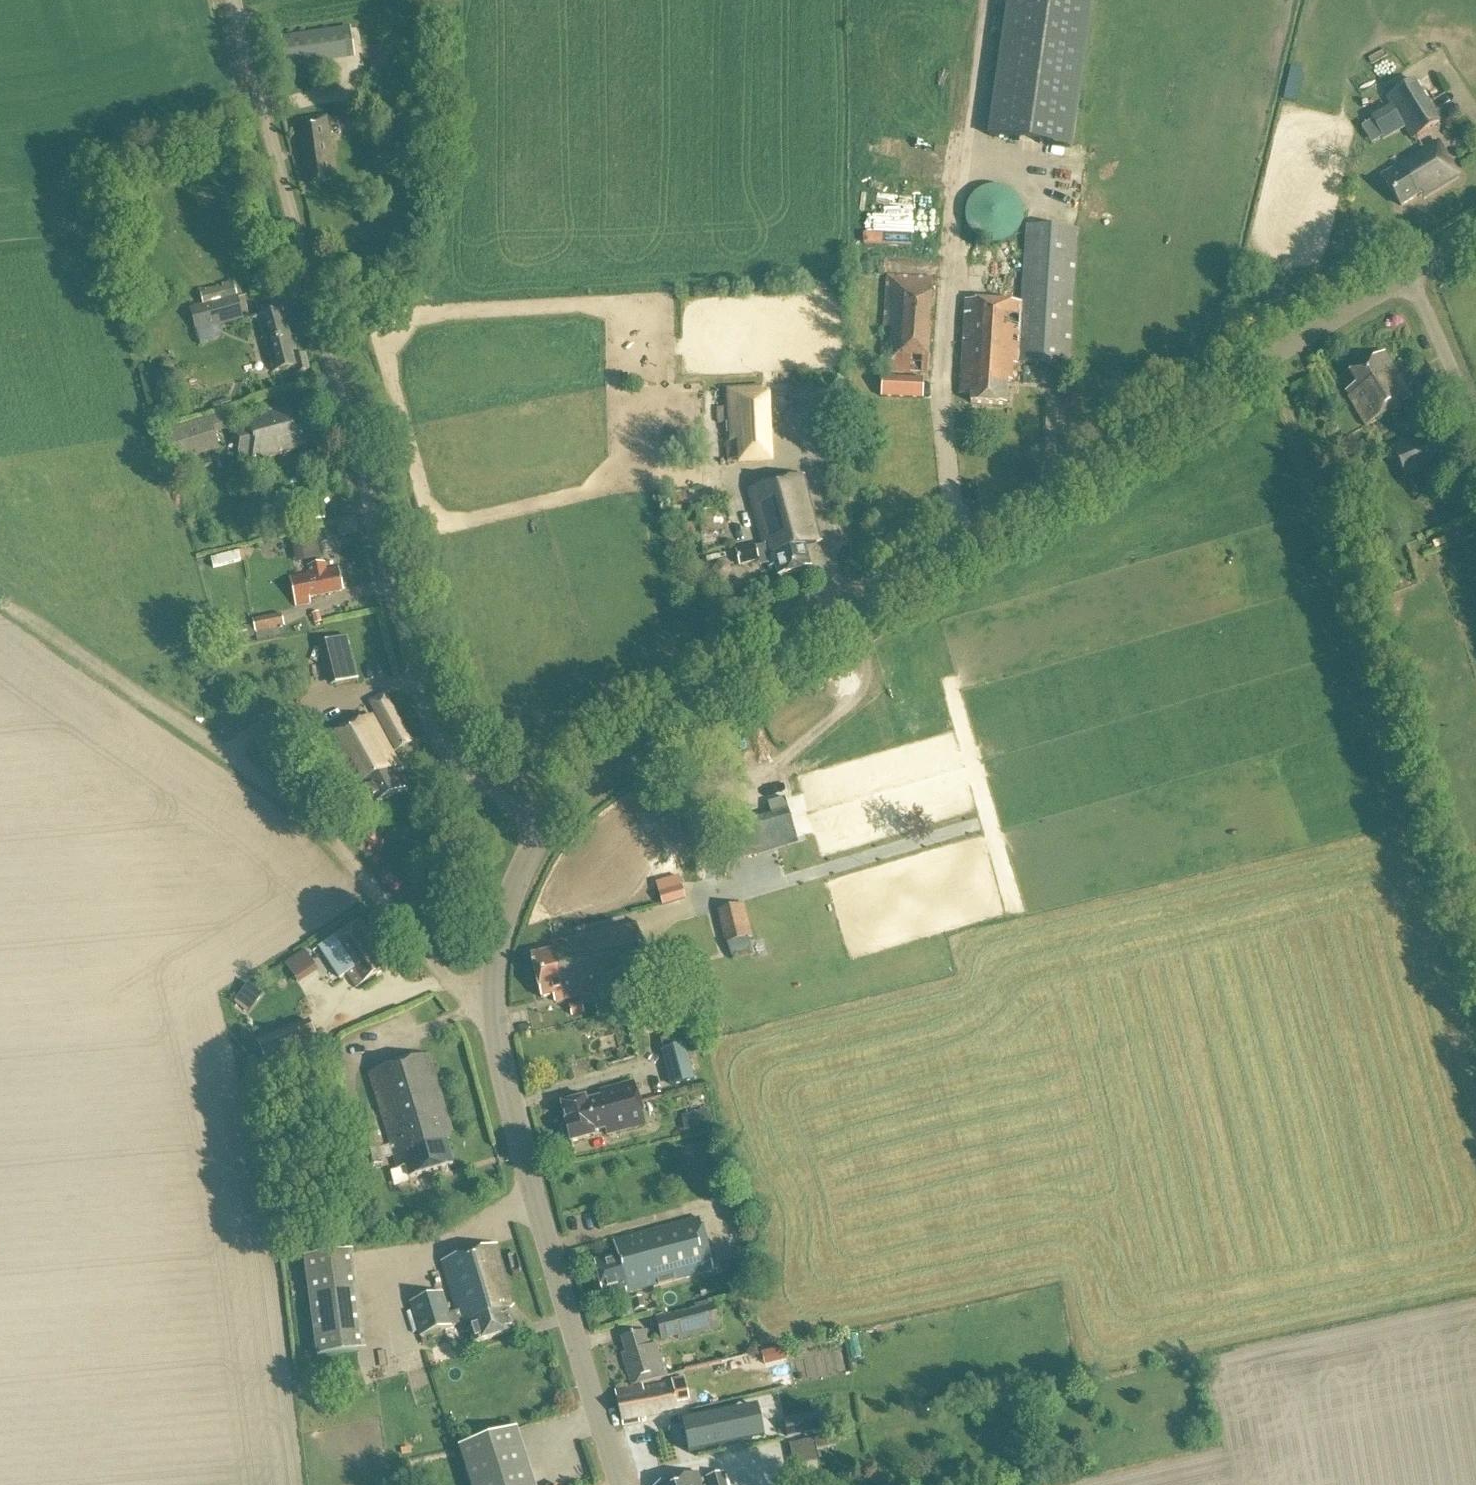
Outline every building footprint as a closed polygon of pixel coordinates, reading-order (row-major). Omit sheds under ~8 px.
[(987,136),(1070,149),(1094,0),(1008,0),(987,136)] [(350,28),(281,38),(285,71),(355,61),(350,28)] [(1413,85),(1386,101),(1411,143),(1439,126),(1413,85)] [(312,188),(337,184),(331,144),(329,144),(325,120),(295,124),(298,151),(304,150),(307,172),(309,172),(312,188)] [(1426,200),(1456,182),(1434,146),(1381,179),(1400,210),(1423,196),(1426,200)] [(1023,214),(1017,199),(1006,190),(991,187),(977,192),(967,204),(964,219),(970,233),(981,243),(996,245),(1010,240),(1020,228),(1023,214)] [(1027,227),(1025,251),(1021,309),(966,305),(960,399),(971,399),(971,408),(1005,410),(1006,388),(1010,388),(1012,370),(1017,370),(1017,364),(1068,368),(1077,230),(1027,227)] [(886,277),(880,374),(926,377),(932,280),(886,277)] [(195,334),(243,321),(232,282),(222,285),(223,289),(218,290),(218,287),(205,291),(206,293),(199,295),(202,306),(188,310),(195,334)] [(296,378),(307,375),(303,360),(297,361),(285,315),(259,321),(271,369),(276,368),(277,375),(293,371),(296,378)] [(1411,403),(1402,388),(1383,356),(1347,377),(1354,389),(1345,394),(1365,430),(1411,403)] [(923,381),(882,379),(881,399),(922,401),(923,381)] [(723,391),(728,464),(738,463),(738,467),(771,465),(769,399),(762,399),(761,389),(723,391)] [(241,460),(250,457),(253,467),(315,450),(314,446),(307,421),(290,426),(286,411),(242,423),(241,423),(243,430),(243,431),(235,433),(233,434),(241,460)] [(234,430),(229,413),(156,436),(167,471),(169,471),(173,482),(193,475),(188,461),(218,452),(213,436),(234,430)] [(1404,481),(1444,463),(1431,432),(1390,449),(1404,481)] [(1344,470),(1348,482),(1361,478),(1357,465),(1344,470)] [(738,566),(746,564),(759,561),(760,566),(765,565),(767,573),(773,572),(775,582),(809,573),(803,551),(820,547),(803,481),(748,495),(761,548),(756,549),(755,546),(735,551),(738,566)] [(1365,490),(1355,496),(1362,508),(1372,502),(1365,490)] [(238,553),(210,560),(212,569),(240,562),(238,553)] [(339,570),(327,572),(325,564),(308,567),(310,576),(292,580),(298,608),(311,605),(310,600),(343,593),(339,570)] [(321,623),(319,613),(310,616),(312,626),(321,623)] [(281,615),(252,621),(254,629),(256,634),(284,628),(281,615)] [(319,646),(329,688),(358,681),(348,638),(319,646)] [(368,704),(396,754),(412,745),(385,694),(368,704)] [(386,805),(405,795),(396,779),(401,776),(372,722),(326,746),(352,798),(364,791),(373,812),(378,813),(384,810),(386,805)] [(769,816),(732,828),(719,832),(728,860),(741,856),(778,844),(769,816)] [(682,889),(659,896),(663,907),(685,900),(682,889)] [(743,908),(717,913),(724,947),(749,942),(743,908)] [(356,993),(383,975),(367,950),(373,946),(359,926),(326,947),(356,993)] [(553,1004),(649,982),(636,928),(554,947),(555,952),(532,958),(541,1000),(551,998),(553,1004)] [(292,962),(305,982),(324,969),(311,949),(292,962)] [(247,985),(234,1002),(247,1013),(261,996),(247,985)] [(584,1015),(581,1004),(569,1007),(571,1018),(584,1015)] [(686,1052),(662,1060),(670,1089),(695,1082),(686,1052)] [(368,1078),(389,1147),(385,1149),(373,1113),(346,1122),(357,1157),(354,1158),(359,1173),(382,1166),(381,1162),(393,1158),(397,1173),(404,1171),(407,1183),(451,1169),(443,1147),(451,1135),(427,1059),(368,1078)] [(567,1124),(566,1125),(640,1107),(633,1084),(601,1092),(603,1098),(587,1103),(586,1099),(562,1105),(567,1124)] [(640,1107),(566,1125),(562,1130),(565,1139),(571,1143),(595,1137),(594,1133),(607,1130),(608,1136),(645,1126),(640,1107)] [(712,1109),(688,1115),(691,1130),(716,1123),(712,1109)] [(702,1221),(616,1244),(619,1258),(597,1263),(606,1295),(628,1290),(629,1294),(716,1272),(702,1221)] [(442,1265),(456,1314),(450,1316),(443,1294),(411,1305),(422,1337),(460,1325),(464,1338),(470,1336),(473,1346),(514,1335),(507,1314),(514,1308),(497,1248),(442,1265)] [(315,1359),(358,1355),(347,1254),(305,1258),(315,1359)] [(646,1298),(631,1301),(634,1312),(648,1308),(646,1298)] [(747,1299),(737,1300),(739,1314),(749,1313),(747,1299)] [(654,1318),(661,1343),(709,1331),(719,1329),(714,1306),(708,1308),(706,1303),(694,1306),(695,1311),(666,1319),(665,1315),(654,1318)] [(629,1385),(663,1375),(657,1356),(653,1357),(646,1335),(622,1342),(625,1354),(620,1355),(629,1385)] [(784,1350),(761,1356),(764,1370),(788,1364),(784,1350)] [(676,1404),(690,1402),(685,1381),(672,1384),(672,1387),(644,1392),(642,1388),(614,1392),(622,1428),(639,1424),(639,1420),(677,1410),(676,1404)] [(683,1425),(690,1455),(764,1438),(758,1409),(683,1425)] [(785,1427),(787,1439),(827,1430),(824,1419),(785,1427)] [(518,1431),(461,1450),(472,1484),(534,1484),(518,1431)] [(814,1440),(817,1453),(831,1450),(828,1436),(814,1440)] [(817,1464),(812,1442),(789,1446),(793,1469),(817,1464)] [(699,1475),(665,1483),(663,1484),(701,1484),(699,1475)] [(707,1484),(726,1484),(723,1475),(706,1480),(707,1484)]
